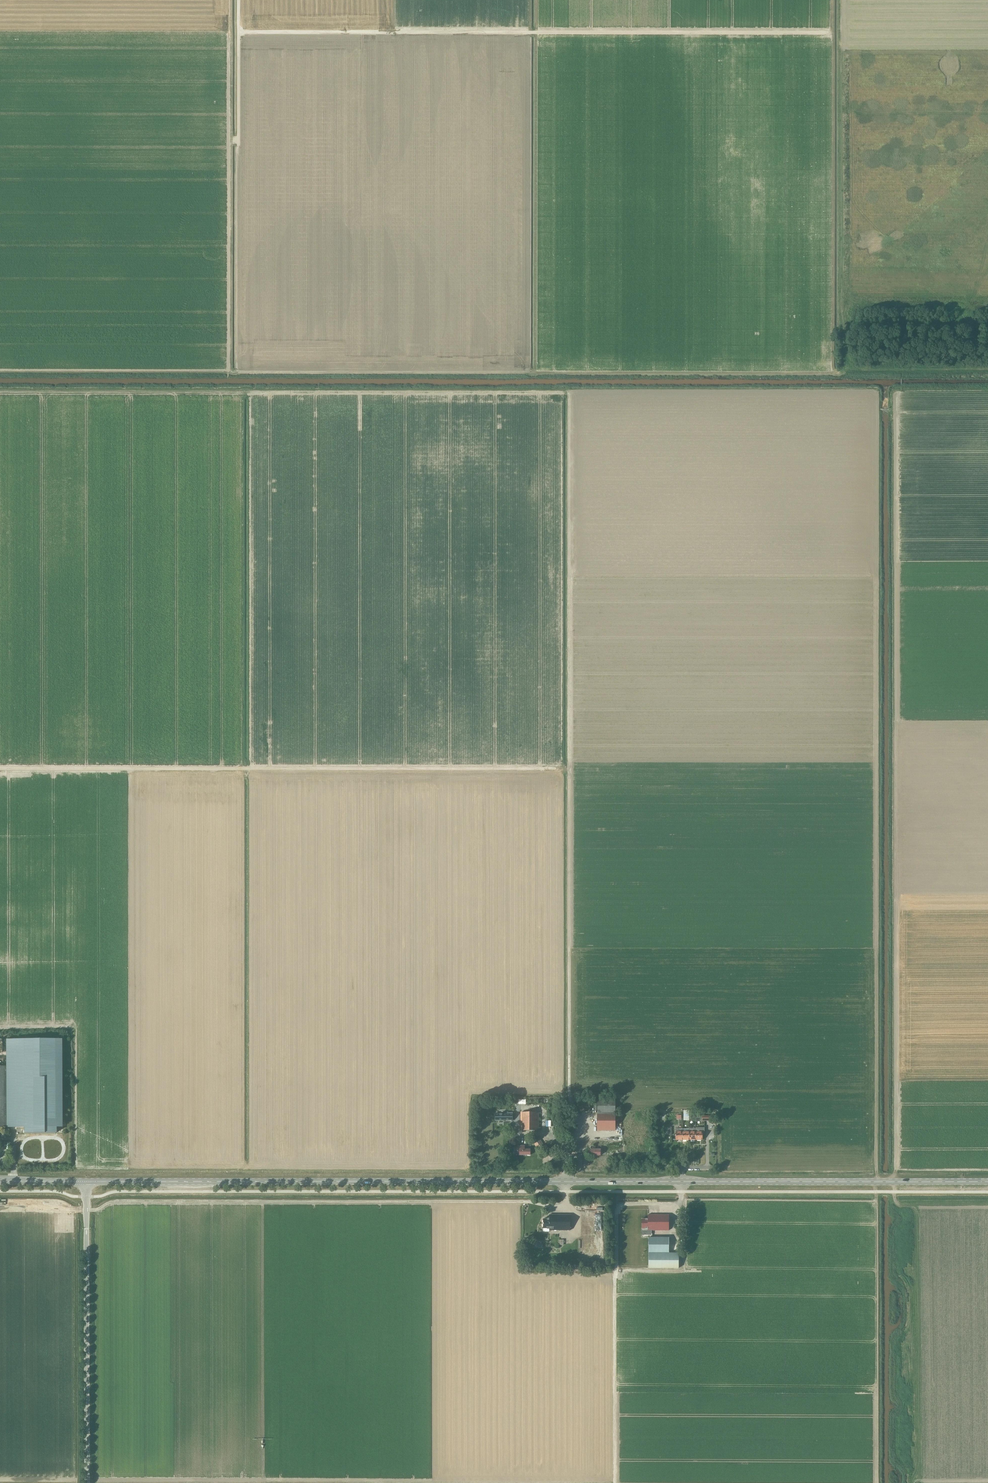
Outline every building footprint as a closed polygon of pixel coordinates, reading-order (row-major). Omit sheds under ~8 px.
[(6,1067),(5,1067),(4,1127),(24,1127),(24,1133),(55,1133),(55,1039),(6,1039),(6,1067)] [(597,1106),(597,1130),(615,1130),(615,1106),(616,1106),(616,1100),(597,1100),(597,1106)] [(590,1112),(590,1101),(577,1101),(577,1112),(590,1112)] [(505,1120),(513,1120),(513,1112),(507,1112),(507,1114),(495,1114),(495,1120),(505,1120)] [(521,1112),(521,1130),(538,1130),(538,1112),(521,1112)] [(702,1140),(702,1133),(704,1133),(704,1127),(695,1127),(695,1128),(695,1132),(695,1140),(702,1140)] [(539,1137),(533,1142),(539,1151),(545,1147),(539,1137)] [(525,1149),(525,1145),(515,1145),(515,1151),(519,1151),(519,1155),(530,1155),(530,1149),(525,1149)] [(600,1155),(600,1149),(595,1149),(595,1145),(591,1145),(591,1149),(589,1149),(589,1155),(600,1155)] [(570,1230),(570,1214),(549,1214),(549,1219),(543,1219),(543,1228),(549,1228),(549,1230),(570,1230)] [(669,1230),(669,1215),(648,1215),(648,1219),(642,1219),(642,1228),(648,1228),(648,1230),(669,1230)] [(669,1237),(649,1237),(649,1268),(679,1268),(679,1253),(669,1253),(669,1237)]
